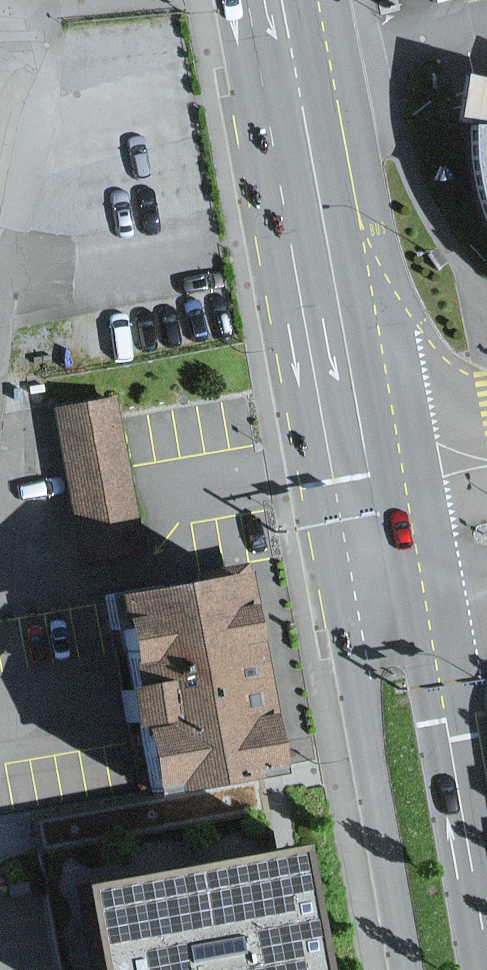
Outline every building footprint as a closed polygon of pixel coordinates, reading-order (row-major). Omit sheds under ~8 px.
[(466,64),(462,113),(473,113),(472,144),(486,201),(486,69),(466,64)] [(109,404),(55,411),(69,517),(123,510),(109,404)] [(139,773),(292,749),(264,577),(112,601),(139,773)] [(139,773),(171,969),(328,969),(292,749),(139,773)] [(48,912),(58,969),(127,969),(114,900),(48,912)]
